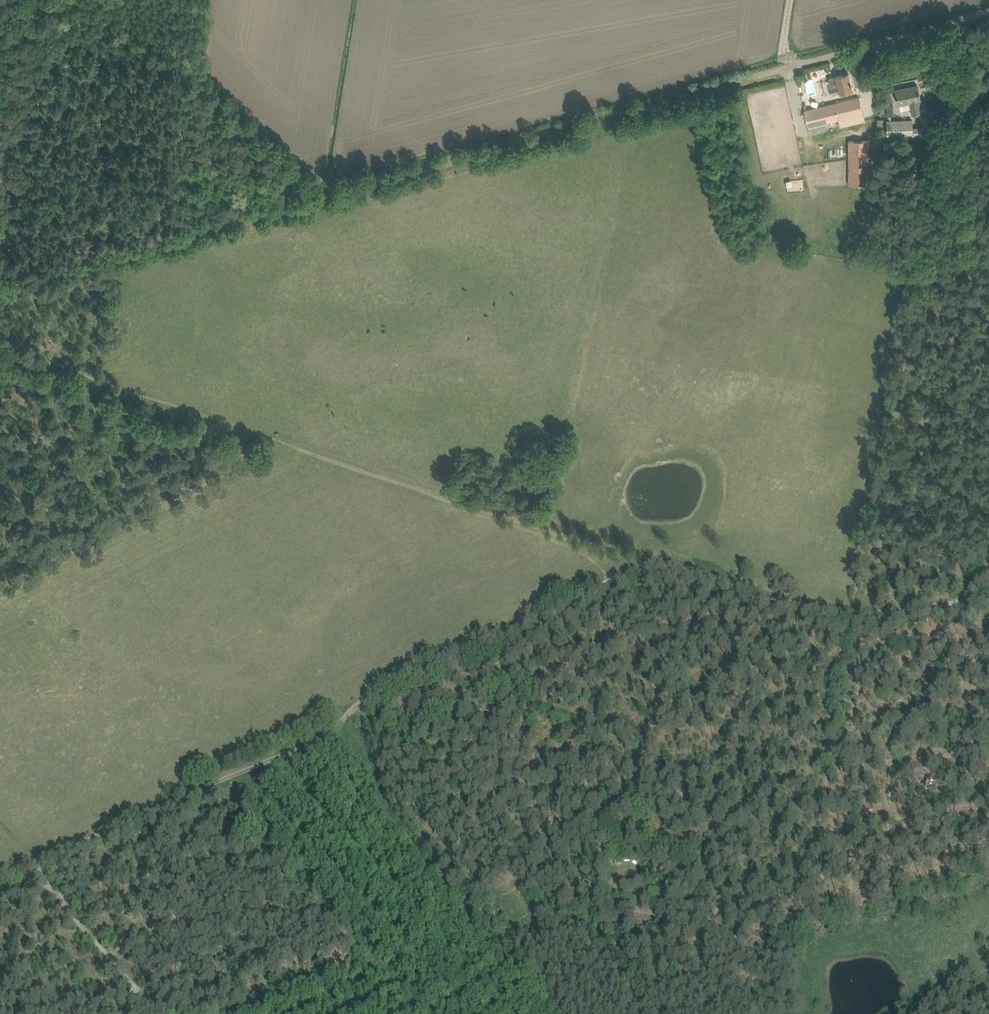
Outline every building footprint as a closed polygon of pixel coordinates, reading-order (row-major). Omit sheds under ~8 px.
[(849,74),(828,79),(829,80),(823,81),(826,95),(832,93),(832,95),(853,90),(849,74)] [(896,89),(898,99),(899,104),(910,102),(912,114),(923,112),(917,85),(896,89)] [(805,111),(807,121),(809,127),(839,119),(841,126),(865,120),(862,107),(859,97),(805,111)] [(943,128),(958,129),(960,118),(950,117),(950,113),(944,112),(943,128)] [(913,119),(887,119),(887,134),(912,134),(912,136),(922,136),(923,127),(913,127),(913,119)] [(870,184),(870,150),(870,140),(849,140),(849,184),(870,184)] [(885,141),(885,149),(897,149),(897,141),(885,141)] [(907,142),(905,152),(921,154),(923,145),(907,142)] [(910,156),(907,172),(915,174),(918,157),(910,156)]
